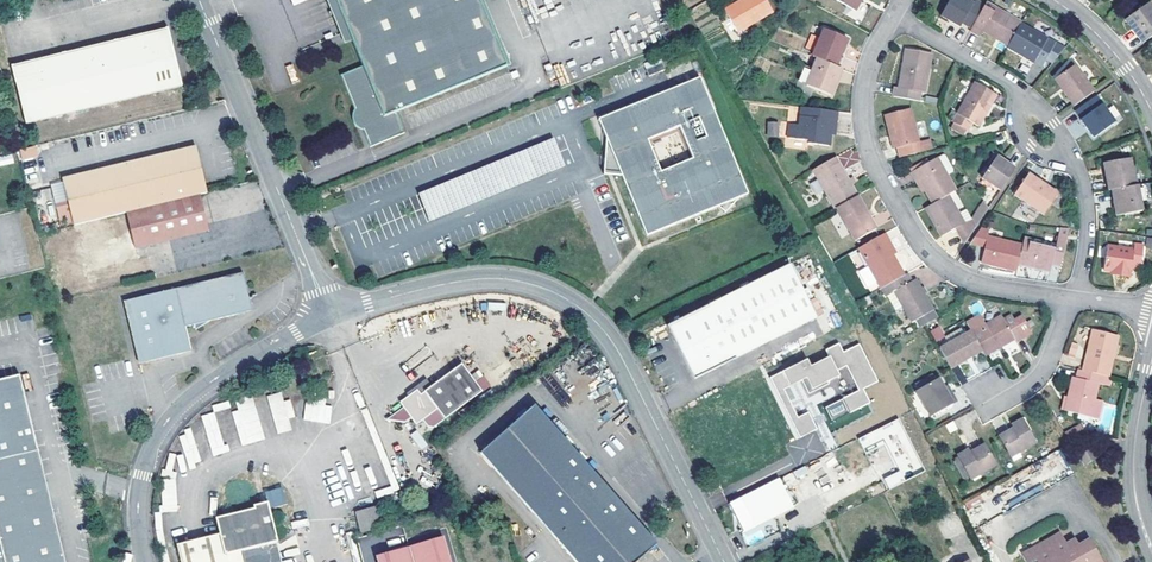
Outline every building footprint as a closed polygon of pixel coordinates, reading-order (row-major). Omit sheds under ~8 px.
[(335,0),(326,0),(344,44),(352,41),(335,0)] [(480,0),(335,0),(352,41),(362,66),(340,75),(356,114),(363,112),(367,122),(361,125),(370,147),(404,133),(396,112),(507,66),(480,0)] [(765,0),(744,0),(725,11),(738,33),(772,13),(765,0)] [(855,11),(862,0),(834,0),(855,11)] [(962,23),(972,28),(985,5),(976,0),(975,0),(973,4),(964,0),(949,0),(940,16),(960,28),(962,23)] [(1009,45),(1021,23),(986,3),(985,5),(972,28),(971,31),(981,36),(984,31),(1009,45)] [(1151,37),(1151,8),(1148,3),(1125,19),(1142,44),(1151,37)] [(1007,47),(1023,56),(1024,55),(1035,61),(1034,63),(1041,67),(1046,58),(1053,62),(1065,48),(1055,43),(1021,23),(1009,45),(1007,47)] [(32,60),(11,65),(25,123),(114,100),(179,84),(164,27),(143,32),(125,37),(102,42),(79,48),(55,54),(32,60)] [(816,59),(835,67),(847,39),(824,29),(812,57),(816,59)] [(919,101),(920,93),(925,93),(932,54),(906,49),(899,89),(895,89),(893,96),(919,101)] [(835,67),(816,59),(806,85),(829,95),(841,69),(835,67)] [(650,76),(665,70),(662,62),(647,68),(650,76)] [(1069,92),(1066,94),(1074,106),(1094,92),(1074,65),(1058,77),(1069,92)] [(646,233),(748,190),(699,74),(597,116),(605,136),(621,173),(646,233)] [(1069,92),(1058,77),(1055,79),(1066,94),(1069,92)] [(978,127),(996,95),(975,83),(952,122),(968,130),(972,123),(978,127)] [(1085,119),(1081,121),(1092,140),(1115,127),(1100,99),(1097,95),(1076,111),(1080,109),(1085,119)] [(836,111),(801,107),(799,124),(789,123),(787,137),(807,140),(807,142),(828,145),(829,134),(831,121),(835,121),(836,111)] [(1080,109),(1076,111),(1081,121),(1085,119),(1080,109)] [(893,149),(897,148),(899,158),(924,151),(922,142),(918,143),(911,111),(886,117),(893,149)] [(367,122),(363,112),(356,114),(361,125),(367,122)] [(779,137),(779,121),(767,121),(767,137),(779,137)] [(621,173),(605,136),(603,171),(621,173)] [(556,140),(417,189),(428,218),(566,169),(556,140)] [(922,142),(924,151),(931,149),(928,141),(922,142)] [(22,160),(38,155),(35,145),(19,150),(22,160)] [(126,213),(200,195),(207,194),(196,147),(63,178),(74,225),(126,213)] [(859,161),(856,149),(839,154),(843,166),(859,161)] [(942,155),(936,158),(946,175),(952,172),(952,169),(945,156),(942,155)] [(1000,191),(1015,169),(997,156),(982,178),(1000,191)] [(835,157),(812,170),(834,209),(836,208),(857,196),(850,184),(848,180),(835,157)] [(911,172),(916,181),(919,179),(926,191),(933,203),(947,195),(955,190),(946,175),(936,158),(911,172)] [(1111,190),(1135,186),(1130,158),(1103,163),(1108,190),(1111,190)] [(1058,194),(1028,173),(1014,194),(1044,214),(1058,194)] [(919,179),(916,181),(922,193),(926,191),(919,179)] [(1135,186),(1111,190),(1115,216),(1142,211),(1140,198),(1148,197),(1146,184),(1135,186)] [(129,227),(85,237),(93,272),(115,267),(113,257),(135,252),(134,249),(208,231),(200,195),(126,213),(129,227)] [(988,209),(984,201),(972,219),(964,224),(947,195),(933,203),(924,207),(941,236),(955,228),(964,244),(988,209)] [(857,196),(836,208),(856,241),(874,231),(867,219),(869,218),(857,196)] [(872,217),(869,218),(867,219),(874,231),(878,228),(872,217)] [(1018,264),(1023,245),(988,237),(991,228),(983,226),(971,243),(984,246),(981,262),(1017,270),(1018,264)] [(903,276),(892,255),(886,245),(890,243),(885,234),(859,248),(870,266),(878,281),(882,288),(903,276)] [(1056,244),(1024,238),(1023,245),(1018,264),(1050,271),(1052,260),(1054,253),(1063,255),(1068,238),(1058,236),(1056,244)] [(896,253),(890,243),(886,245),(892,255),(896,253)] [(1103,269),(1109,270),(1130,273),(1131,267),(1139,268),(1142,245),(1134,244),(1133,250),(1107,246),(1103,269)] [(1061,262),(1063,255),(1054,253),(1052,260),(1061,262)] [(791,264),(668,325),(694,379),(818,318),(791,264)] [(878,281),(870,266),(859,272),(868,287),(878,281)] [(215,316),(249,311),(244,303),(252,298),(246,272),(128,301),(143,362),(196,349),(189,319),(199,318),(200,324),(215,316)] [(887,295),(895,291),(904,306),(913,322),(917,320),(921,327),(926,325),(938,318),(925,295),(921,288),(916,280),(912,282),(907,274),(903,276),(882,288),(887,295)] [(896,311),(904,306),(895,291),(887,295),(896,311)] [(255,310),(252,298),(244,303),(249,311),(255,310)] [(983,350),(985,355),(1014,338),(1017,341),(1024,336),(1023,335),(1031,330),(1023,316),(1015,320),(1012,315),(1004,319),(1002,316),(973,333),(983,350)] [(930,331),(937,342),(946,337),(939,325),(930,331)] [(942,340),(946,345),(968,333),(965,327),(942,340)] [(1094,330),(1083,370),(1106,376),(1108,377),(1118,336),(1094,330)] [(972,331),(968,333),(946,345),(940,348),(951,368),(983,350),(973,333),(972,331)] [(770,378),(800,438),(817,429),(809,412),(798,417),(784,389),(802,380),(808,392),(840,376),(837,371),(847,366),(858,388),(841,396),(850,413),(870,403),(864,389),(878,382),(860,344),(844,352),(839,344),(826,350),(830,357),(811,366),(807,359),(770,378)] [(407,396),(399,402),(415,424),(436,409),(444,419),(481,391),(475,383),(483,377),(478,370),(470,376),(461,364),(431,386),(420,394),(416,389),(407,396)] [(1083,370),(1079,370),(1077,379),(1073,378),(1066,410),(1091,417),(1099,418),(1103,401),(1095,399),(1098,384),(1103,386),(1106,376),(1083,370)] [(4,561),(65,561),(18,375),(0,379),(0,548),(4,561)] [(916,384),(919,388),(936,379),(933,375),(916,384)] [(931,416),(953,404),(944,388),(938,378),(936,379),(919,388),(916,390),(931,416)] [(405,393),(407,396),(416,389),(420,394),(431,386),(425,379),(405,393)] [(949,385),(944,388),(953,404),(959,401),(949,385)] [(295,417),(291,399),(284,401),(281,391),(267,395),(277,434),(292,430),(289,419),(295,417)] [(242,445),(265,438),(251,394),(235,399),(238,409),(232,411),(242,445)] [(306,399),(303,420),(329,424),(332,403),(306,399)] [(535,405),(481,453),(577,561),(637,561),(657,544),(535,405)] [(213,456),(232,451),(230,444),(239,442),(232,415),(219,419),(217,411),(202,415),(213,456)] [(884,489),(924,472),(901,418),(862,435),(884,489)] [(1017,449),(1019,452),(1035,443),(1022,420),(1013,425),(1015,428),(1000,437),(1009,453),(1017,449)] [(1072,442),(1086,435),(1083,429),(1078,429),(1068,434),(1072,442)] [(421,450),(428,445),(418,431),(411,435),(421,450)] [(810,453),(822,446),(816,434),(804,441),(810,453)] [(965,478),(970,476),(972,478),(988,469),(986,466),(993,461),(985,446),(970,454),(968,450),(959,455),(961,459),(967,470),(962,472),(965,478)] [(1096,459),(1091,449),(1080,455),(1086,465),(1096,459)] [(967,470),(961,459),(956,462),(962,472),(967,470)] [(793,470),(795,477),(808,474),(806,467),(793,470)] [(163,512),(177,511),(175,478),(160,479),(163,512)] [(740,519),(737,521),(743,532),(793,506),(779,479),(729,504),(734,513),(737,512),(740,519)] [(377,497),(391,492),(389,486),(375,491),(377,497)] [(980,493),(963,499),(966,509),(983,503),(980,493)] [(272,544),(270,545),(267,533),(274,531),(277,530),(269,500),(256,503),(257,506),(217,516),(221,533),(177,544),(182,561),(276,561),(272,544)] [(382,526),(377,508),(356,514),(361,532),(382,526)] [(742,535),(750,546),(765,535),(758,524),(742,535)] [(274,531),(267,533),(270,545),(272,544),(276,561),(282,561),(274,531)] [(1021,555),(1025,561),(1102,561),(1090,540),(1079,546),(1077,542),(1073,541),(1067,544),(1060,533),(1021,555)] [(377,557),(379,561),(450,561),(443,537),(377,557)]
